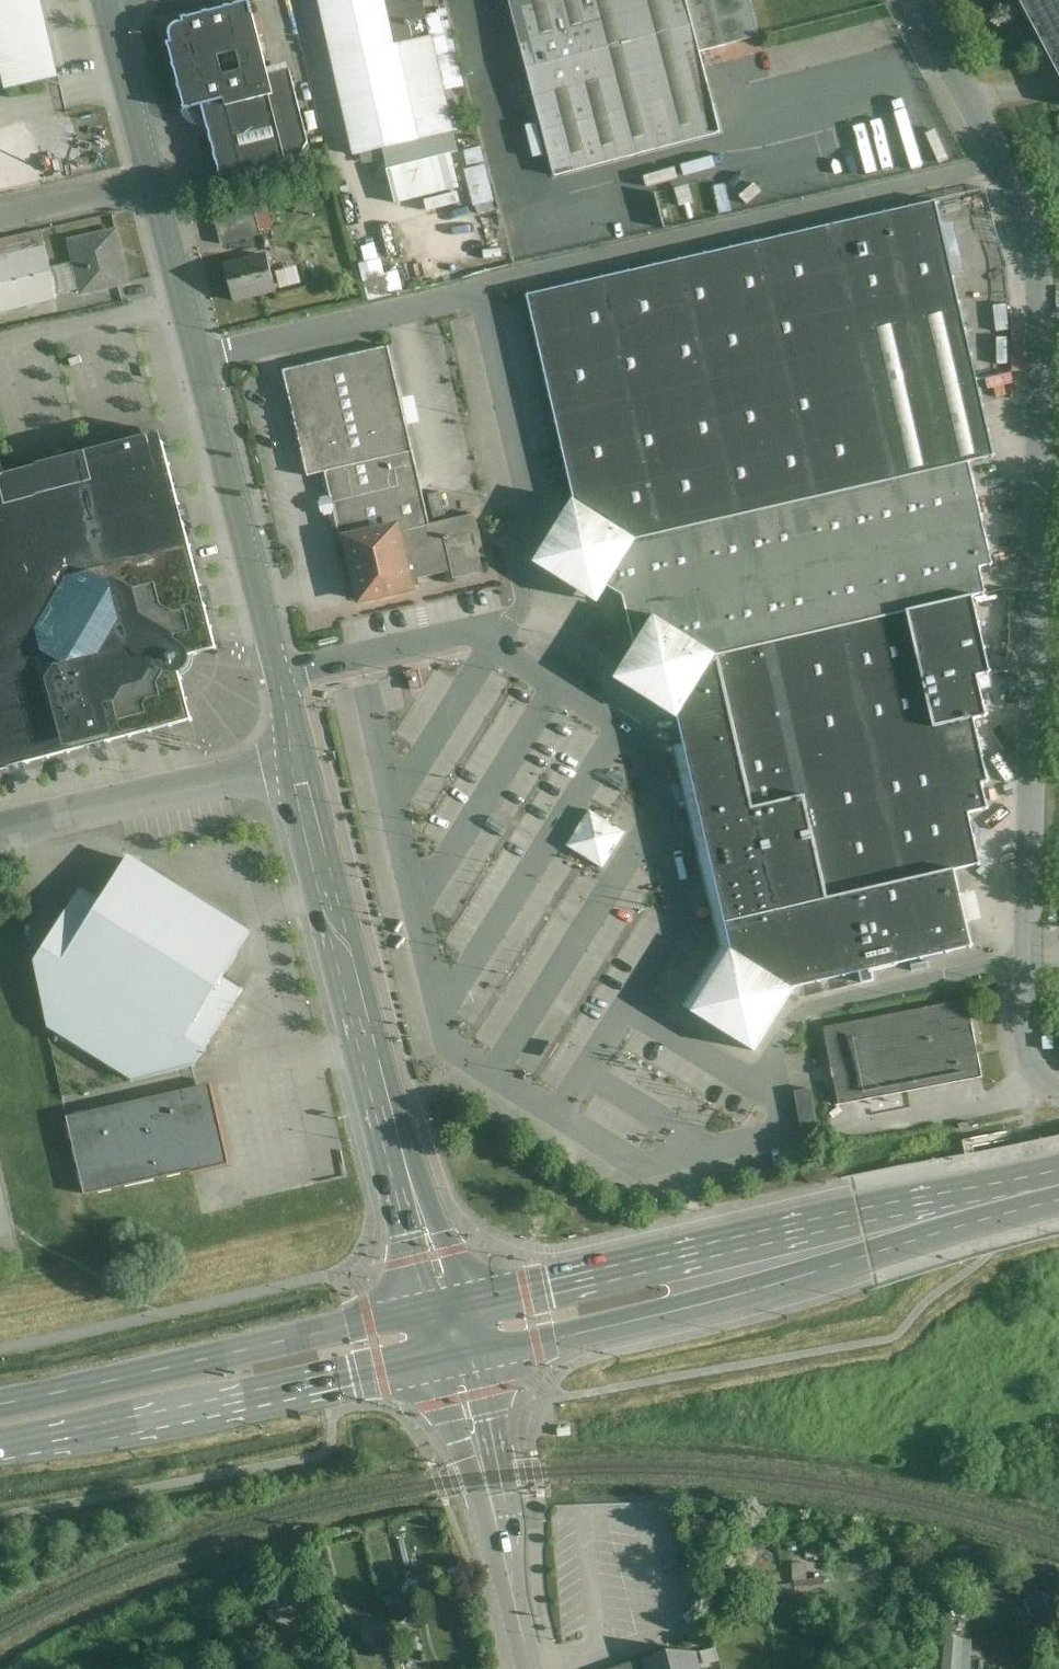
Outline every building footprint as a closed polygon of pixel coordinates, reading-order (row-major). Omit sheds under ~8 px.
[(64,80),(45,0),(0,0),(0,45),(11,92),(64,80)] [(356,157),(454,133),(423,0),(320,0),(356,157)] [(554,170),(721,129),(702,49),(759,35),(750,0),(512,0),(554,170)] [(1058,64),(1058,0),(1025,0),(1058,64)] [(198,104),(218,176),(300,156),(309,142),(285,61),(262,66),(246,4),(161,26),(182,109),(198,104)] [(664,228),(728,213),(719,173),(654,188),(664,228)] [(252,204),(213,215),(221,245),(260,235),(252,204)] [(637,541),(971,462),(996,457),(937,206),(527,301),(572,499),(531,562),(596,603),(608,586),(637,541)] [(70,239),(82,295),(133,284),(121,228),(70,239)] [(60,300),(48,248),(0,259),(0,314),(60,300)] [(266,252),(223,263),(234,303),(277,291),(266,252)] [(306,476),(324,473),(341,545),(356,604),(414,593),(413,588),(421,586),(420,578),(452,571),(454,580),(483,574),(480,559),(485,558),(475,516),(430,526),(412,455),(388,345),(280,370),(306,476)] [(180,675),(186,671),(190,666),(192,660),(191,654),(217,647),(161,430),(0,472),(0,769),(192,719),(180,675)] [(612,680),(646,700),(670,669),(976,598),(987,595),(980,567),(993,564),(971,462),(637,541),(608,586),(625,594),(636,643),(612,680)] [(995,683),(976,598),(670,669),(646,700),(685,728),(733,714),(756,817),(808,805),(832,907),(954,875),(983,868),(971,819),(990,814),(982,788),(992,786),(980,729),(994,727),(983,686),(995,683)] [(708,830),(756,817),(733,714),(685,728),(708,830)] [(808,805),(756,817),(708,830),(731,935),(832,907),(808,805)] [(625,832),(590,811),(568,847),(602,868),(625,832)] [(227,987),(255,937),(135,856),(109,900),(87,888),(44,963),(60,1036),(139,1081),(213,1064),(247,1000),(227,987)] [(832,907),(731,935),(736,954),(697,1015),(766,1055),(801,998),(979,954),(954,875),(832,907)] [(969,998),(824,1026),(840,1105),(985,1077),(979,1050),(969,998)] [(212,1078),(70,1107),(87,1191),(191,1169),(230,1161),(212,1078)] [(812,1089),(796,1092),(803,1130),(820,1127),(812,1089)] [(572,1434),(571,1425),(553,1427),(554,1436),(572,1434)] [(972,1635),(948,1634),(947,1668),(972,1668),(972,1635)] [(604,1668),(702,1668),(698,1649),(604,1668)]
